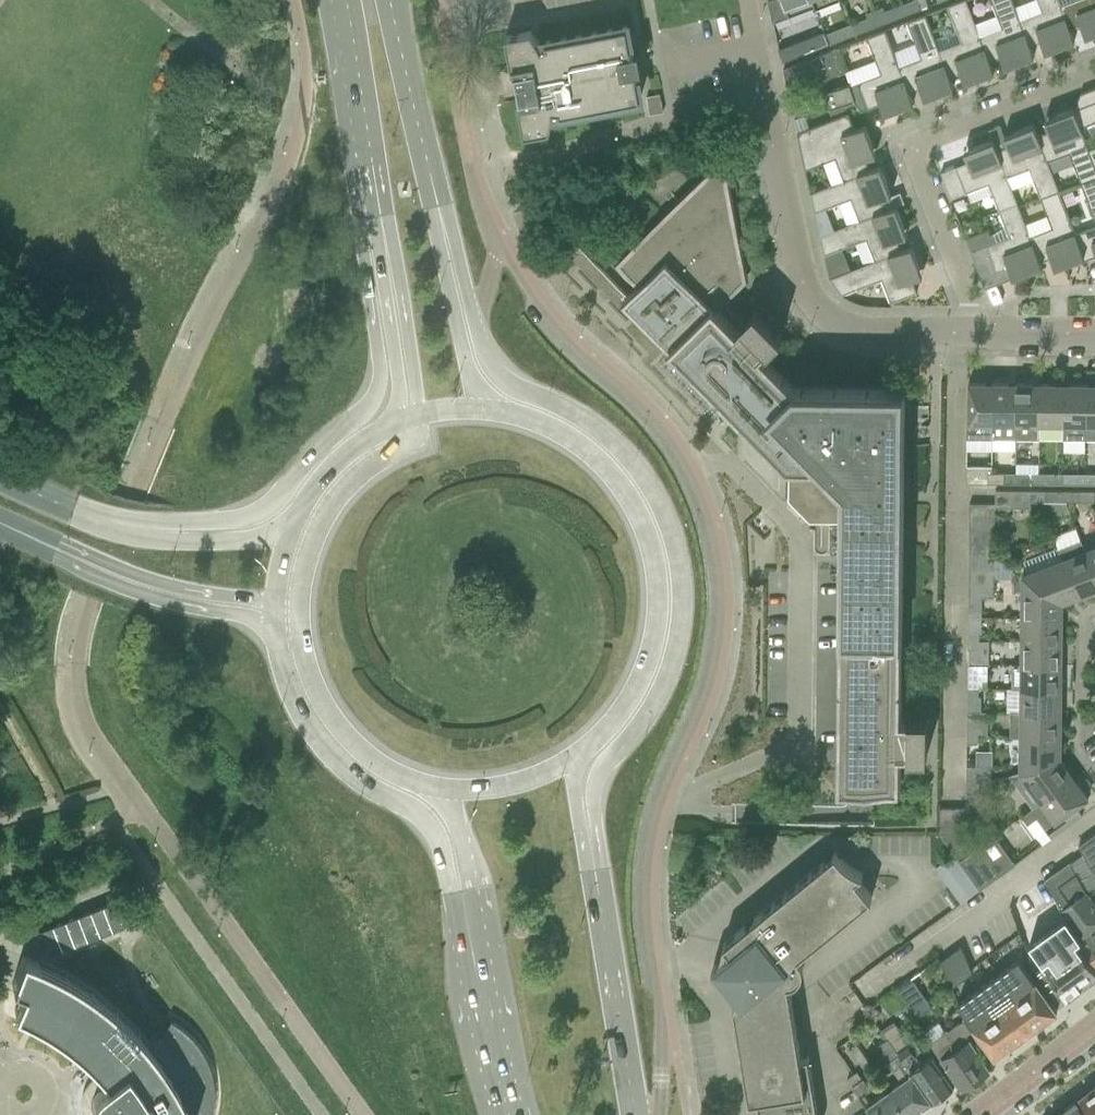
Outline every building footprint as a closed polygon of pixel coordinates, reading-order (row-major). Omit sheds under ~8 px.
[(773,22),(815,6),(813,0),(768,0),(773,22)] [(815,6),(816,9),(840,0),(813,0),(815,6)] [(900,4),(902,9),(906,7),(908,12),(906,13),(906,15),(922,9),(919,0),(912,0),(900,4)] [(924,14),(952,87),(953,87),(949,77),(960,73),(962,77),(971,74),(972,78),(971,79),(972,80),(993,72),(965,0),(961,0),(947,6),(961,42),(939,50),(925,14),(924,14)] [(974,23),(979,35),(989,62),(990,61),(991,61),(1001,57),(1003,62),(1005,67),(1012,64),(1033,56),(1029,46),(1019,20),(1014,7),(1011,0),(991,0),(996,15),(974,23)] [(1014,7),(1019,20),(1029,46),(1030,46),(1032,45),(1041,42),(1043,46),(1045,52),(1053,49),(1073,41),(1069,31),(1059,4),(1058,0),(1031,0),(1014,7)] [(1059,4),(1069,31),(1070,30),(1081,26),(1083,31),(1085,37),(1093,34),(1094,33),(1094,0),(1058,0),(1059,4)] [(900,4),(885,10),(889,21),(906,15),(906,13),(908,12),(906,7),(902,9),(900,4)] [(920,58),(898,66),(908,93),(920,88),(922,93),(924,98),(932,95),(952,87),(924,14),(906,21),(920,58)] [(868,17),(851,24),(855,34),(856,34),(872,28),(868,17)] [(535,36),(531,30),(505,35),(512,71),(515,70),(521,98),(518,99),(524,134),(550,129),(552,122),(553,115),(553,109),(560,109),(561,112),(559,112),(559,113),(640,98),(635,70),(641,69),(638,52),(632,53),(626,26),(545,41),(546,43),(547,43),(548,45),(542,48),(538,42),(535,36)] [(846,71),(845,71),(849,84),(850,85),(855,101),(861,111),(880,103),(882,108),(884,114),(891,111),(912,103),(908,93),(898,66),(884,30),(866,37),(875,60),(846,71)] [(788,45),(779,48),(784,62),(794,58),(830,44),(825,31),(788,45)] [(783,68),(788,90),(845,71),(846,71),(838,48),(783,68)] [(829,109),(855,101),(850,85),(849,84),(824,92),(829,109)] [(1073,109),(1080,128),(1094,122),(1094,87),(1080,93),(1074,108),(1073,109)] [(646,96),(650,114),(663,111),(660,93),(646,96)] [(1036,135),(1046,161),(1069,152),(1081,182),(1094,176),(1094,168),(1088,150),(1080,128),(1073,109),(1052,117),(1044,120),(1046,126),(1048,130),(1039,134),(1037,135),(1036,135)] [(810,192),(810,193),(880,166),(870,170),(865,159),(870,157),(867,148),(871,147),(873,147),(864,125),(854,129),(848,113),(797,132),(805,169),(835,158),(843,180),(810,192)] [(997,150),(996,150),(1006,177),(1029,168),(1040,197),(1058,191),(1046,161),(1036,135),(1032,125),(1012,133),(1004,136),(1006,141),(1008,146),(1001,148),(997,150)] [(968,161),(955,166),(965,193),(988,184),(998,210),(1016,203),(1006,177),(996,150),(992,140),(971,148),(964,151),(966,157),(968,161)] [(722,158),(618,261),(640,285),(633,292),(625,300),(787,465),(787,467),(796,467),(796,484),(825,514),(842,514),(842,523),(843,523),(840,786),(898,786),(898,752),(908,752),(908,754),(927,754),(927,716),(908,716),(908,718),(899,718),(902,427),(903,427),(903,424),(902,424),(902,414),(903,414),(903,408),(902,407),(902,390),(793,389),(760,355),(765,350),(766,349),(767,350),(781,337),(755,309),(741,322),(742,324),(735,330),(725,320),(726,319),(716,309),(722,303),(721,302),(745,279),(730,201),(728,191),(729,189),(728,184),(727,185),(722,158)] [(819,235),(820,236),(896,207),(895,206),(885,210),(881,199),(886,197),(882,188),(886,187),(887,188),(888,187),(880,166),(810,193),(814,212),(850,198),(859,220),(819,235)] [(1081,182),(1094,219),(1094,176),(1081,182)] [(1052,228),(1029,236),(1039,262),(1040,262),(1044,260),(1051,257),(1053,262),(1055,268),(1062,265),(1080,258),(1082,257),(1083,257),(1074,234),(1074,233),(1058,191),(1040,197),(1052,228)] [(986,246),(971,251),(981,278),(995,272),(997,277),(1010,272),(1011,274),(1012,277),(1020,275),(1041,267),(1039,262),(1029,236),(1017,206),(1016,203),(998,210),(1004,226),(1009,237),(990,244),(986,246)] [(829,278),(830,278),(901,251),(896,239),(901,237),(898,229),(902,227),(902,228),(904,227),(896,207),(820,236),(824,255),(866,239),(874,260),(829,278)] [(1074,234),(1083,257),(1084,260),(1094,256),(1094,226),(1074,234)] [(875,261),(830,278),(841,294),(881,279),(890,302),(917,292),(912,279),(917,277),(922,275),(919,268),(911,247),(901,251),(875,261)] [(881,362),(880,377),(893,377),(893,362),(881,362)] [(967,423),(966,438),(992,438),(992,390),(985,390),(985,383),(968,382),(968,422),(967,422),(967,423)] [(992,390),(992,438),(1016,439),(1016,390),(1015,390),(1009,390),(1009,383),(992,383),(992,390)] [(1016,390),(1016,439),(1039,439),(1039,424),(1039,391),(1032,390),(1033,383),(1016,383),(1016,390)] [(1039,424),(1039,439),(1063,439),(1063,424),(1063,391),(1056,391),(1056,383),(1040,383),(1039,391),(1039,424)] [(1063,391),(1063,424),(1063,439),(1086,439),(1087,391),(1087,384),(1070,384),(1070,391),(1063,391)] [(1086,439),(1094,439),(1094,384),(1094,391),(1087,391),(1086,439)] [(992,438),(966,438),(966,450),(992,450),(992,438)] [(992,438),(992,450),(1015,451),(1016,439),(992,438)] [(1015,473),(1039,473),(1039,464),(1015,463),(1015,473)] [(966,467),(966,483),(970,483),(988,483),(988,473),(991,473),(991,467),(988,467),(966,467)] [(1005,484),(1015,484),(1015,472),(1005,472),(1005,484)] [(988,473),(988,483),(995,483),(1004,484),(1004,473),(996,473),(991,473),(988,473)] [(1015,473),(1015,484),(1038,484),(1039,473),(1015,473)] [(1039,473),(1038,484),(1047,484),(1047,473),(1039,473)] [(1063,473),(1047,473),(1047,484),(1063,484),(1063,473)] [(1078,473),(1063,473),(1063,484),(1078,484),(1078,473)] [(1086,484),(1094,484),(1094,473),(1086,473),(1086,484)] [(995,504),(995,507),(1029,507),(1029,501),(1038,502),(1038,491),(995,490),(995,504)] [(1038,491),(1038,502),(1041,502),(1066,502),(1062,491),(1038,491)] [(1085,491),(1062,491),(1066,502),(1085,502),(1085,491)] [(1085,491),(1085,502),(1094,502),(1094,491),(1085,491)] [(1066,502),(1041,502),(1048,522),(1070,515),(1066,502)] [(970,517),(995,517),(995,507),(995,504),(970,503),(970,517)] [(970,517),(969,530),(995,530),(995,517),(970,517)] [(969,530),(969,544),(995,544),(995,530),(969,530)] [(1054,538),(1059,550),(1081,541),(1076,530),(1054,538)] [(1062,559),(1074,590),(1081,588),(1083,594),(1094,589),(1094,579),(1084,551),(1081,541),(1059,550),(1062,559)] [(969,544),(969,557),(994,557),(995,544),(969,544)] [(1084,551),(1094,579),(1094,546),(1084,551)] [(1027,572),(1062,559),(1059,550),(1023,563),(1027,572)] [(1022,574),(1022,575),(1055,598),(1074,590),(1062,559),(1027,572),(1022,574)] [(969,570),(969,584),(994,584),(994,571),(969,570)] [(1022,575),(1021,618),(1055,618),(1055,598),(1022,575)] [(969,584),(969,597),(981,597),(994,598),(994,584),(969,584)] [(1021,618),(1021,641),(1054,642),(1061,642),(1062,625),(1055,625),(1055,618),(1021,618)] [(968,650),(968,665),(987,665),(988,665),(988,641),(978,641),(968,641),(968,650)] [(1021,641),(1021,665),(1054,665),(1054,664),(1061,664),(1061,649),(1054,649),(1054,642),(1021,641)] [(968,680),(967,688),(978,688),(987,688),(987,665),(968,665),(968,680)] [(1012,688),(1021,688),(1054,689),(1061,689),(1061,672),(1054,672),(1054,665),(1021,665),(1012,665),(1012,688)] [(967,697),(967,712),(978,712),(981,712),(981,709),(981,697),(978,697),(978,688),(967,688),(967,697)] [(1021,688),(1020,712),(1053,712),(1061,713),(1061,696),(1053,696),(1054,689),(1021,688)] [(1010,736),(1020,736),(1053,736),(1060,736),(1061,719),(1053,719),(1053,712),(1020,712),(1010,712),(1010,736)] [(978,736),(967,735),(967,744),(978,744),(978,736)] [(1020,772),(1060,759),(1060,743),(1053,743),(1053,736),(1020,736),(1020,772)] [(1020,772),(1011,779),(1032,809),(1068,783),(1062,774),(1068,770),(1060,759),(1020,772)] [(967,766),(966,779),(992,779),(992,766),(967,766)] [(992,779),(966,779),(966,793),(992,793),(992,779)] [(1032,809),(1023,815),(1027,822),(1035,816),(1044,829),(1063,816),(1069,825),(1082,815),(1076,807),(1088,798),(1080,786),(1074,791),(1068,783),(1032,809)] [(940,834),(953,834),(953,809),(940,809),(940,834)] [(953,809),(953,834),(967,834),(967,809),(953,809)] [(1006,847),(1026,830),(1018,821),(998,837),(1006,847)] [(1083,853),(1089,866),(1093,872),(1094,871),(1094,833),(1079,845),(1083,853)] [(967,855),(958,861),(979,890),(1001,874),(980,846),(967,855)] [(954,854),(958,861),(967,855),(963,848),(954,854)] [(757,1099),(759,1114),(818,1114),(811,1071),(808,1056),(801,1057),(789,982),(790,982),(788,970),(790,965),(800,957),(799,956),(872,896),(856,877),(860,874),(862,874),(863,872),(859,871),(854,869),(851,866),(847,864),(844,861),(840,858),(835,851),(824,861),(723,943),(725,946),(728,949),(730,952),(712,966),(737,997),(734,1005),(749,1100),(757,1099)] [(1044,878),(1051,889),(1061,908),(1063,911),(1067,916),(1070,921),(1072,924),(1082,939),(1077,943),(1094,969),(1094,901),(1087,890),(1093,886),(1093,887),(1094,889),(1094,888),(1094,876),(1093,872),(1089,866),(1083,853),(1070,862),(1069,860),(1044,878)] [(953,855),(936,868),(961,902),(978,890),(953,855)] [(114,898),(38,927),(48,953),(123,923),(114,898)] [(1029,943),(1044,964),(1045,966),(1067,996),(1070,994),(1075,993),(1077,992),(1080,987),(1092,978),(1091,977),(1094,974),(1094,969),(1077,943),(1082,939),(1072,924),(1070,921),(1067,916),(1029,943)] [(951,988),(973,972),(961,945),(940,961),(951,988)] [(105,1080),(100,1083),(98,1085),(96,1088),(95,1090),(93,1093),(92,1095),(91,1097),(91,1100),(90,1102),(90,1104),(91,1107),(91,1109),(92,1111),(92,1113),(93,1114),(212,1114),(213,1114),(214,1107),(215,1100),(215,1093),(215,1086),(214,1078),(213,1071),(211,1064),(208,1057),(204,1050),(200,1043),(195,1037),(190,1031),(184,1025),(177,1021),(170,1016),(151,1051),(139,1035),(137,1033),(117,1013),(115,1011),(92,992),(91,991),(90,992),(66,975),(64,974),(63,974),(51,968),(38,962),(38,961),(22,955),(11,985),(23,989),(20,994),(16,1006),(15,1006),(14,1010),(16,1011),(37,1022),(58,1036),(80,1053),(93,1066),(96,1070),(105,1080)] [(1018,959),(988,982),(1026,1034),(1036,1028),(1057,1012),(1036,983),(1018,959)] [(911,977),(894,989),(914,1017),(930,1005),(911,977)] [(1026,1034),(988,982),(958,1004),(960,1008),(973,1027),(983,1040),(995,1057),(1026,1034)] [(990,1069),(974,1046),(967,1035),(972,1031),(954,1006),(936,1019),(945,1032),(930,1042),(941,1058),(946,1065),(961,1089),(990,1069)] [(897,1051),(933,1101),(954,1086),(931,1055),(921,1063),(914,1053),(921,1049),(908,1031),(903,1034),(894,1021),(882,1030),(888,1039),(897,1051)] [(890,1089),(908,1114),(914,1114),(933,1101),(897,1051),(888,1039),(876,1047),(886,1062),(887,1061),(895,1072),(901,1068),(907,1076),(890,1089)] [(890,1089),(871,1102),(865,1093),(870,1089),(863,1078),(852,1086),(872,1114),(908,1114),(890,1089)] [(1080,1098),(1093,1114),(1094,1114),(1094,1086),(1080,1098)] [(1057,1114),(1088,1114),(1076,1100),(1057,1114)]
